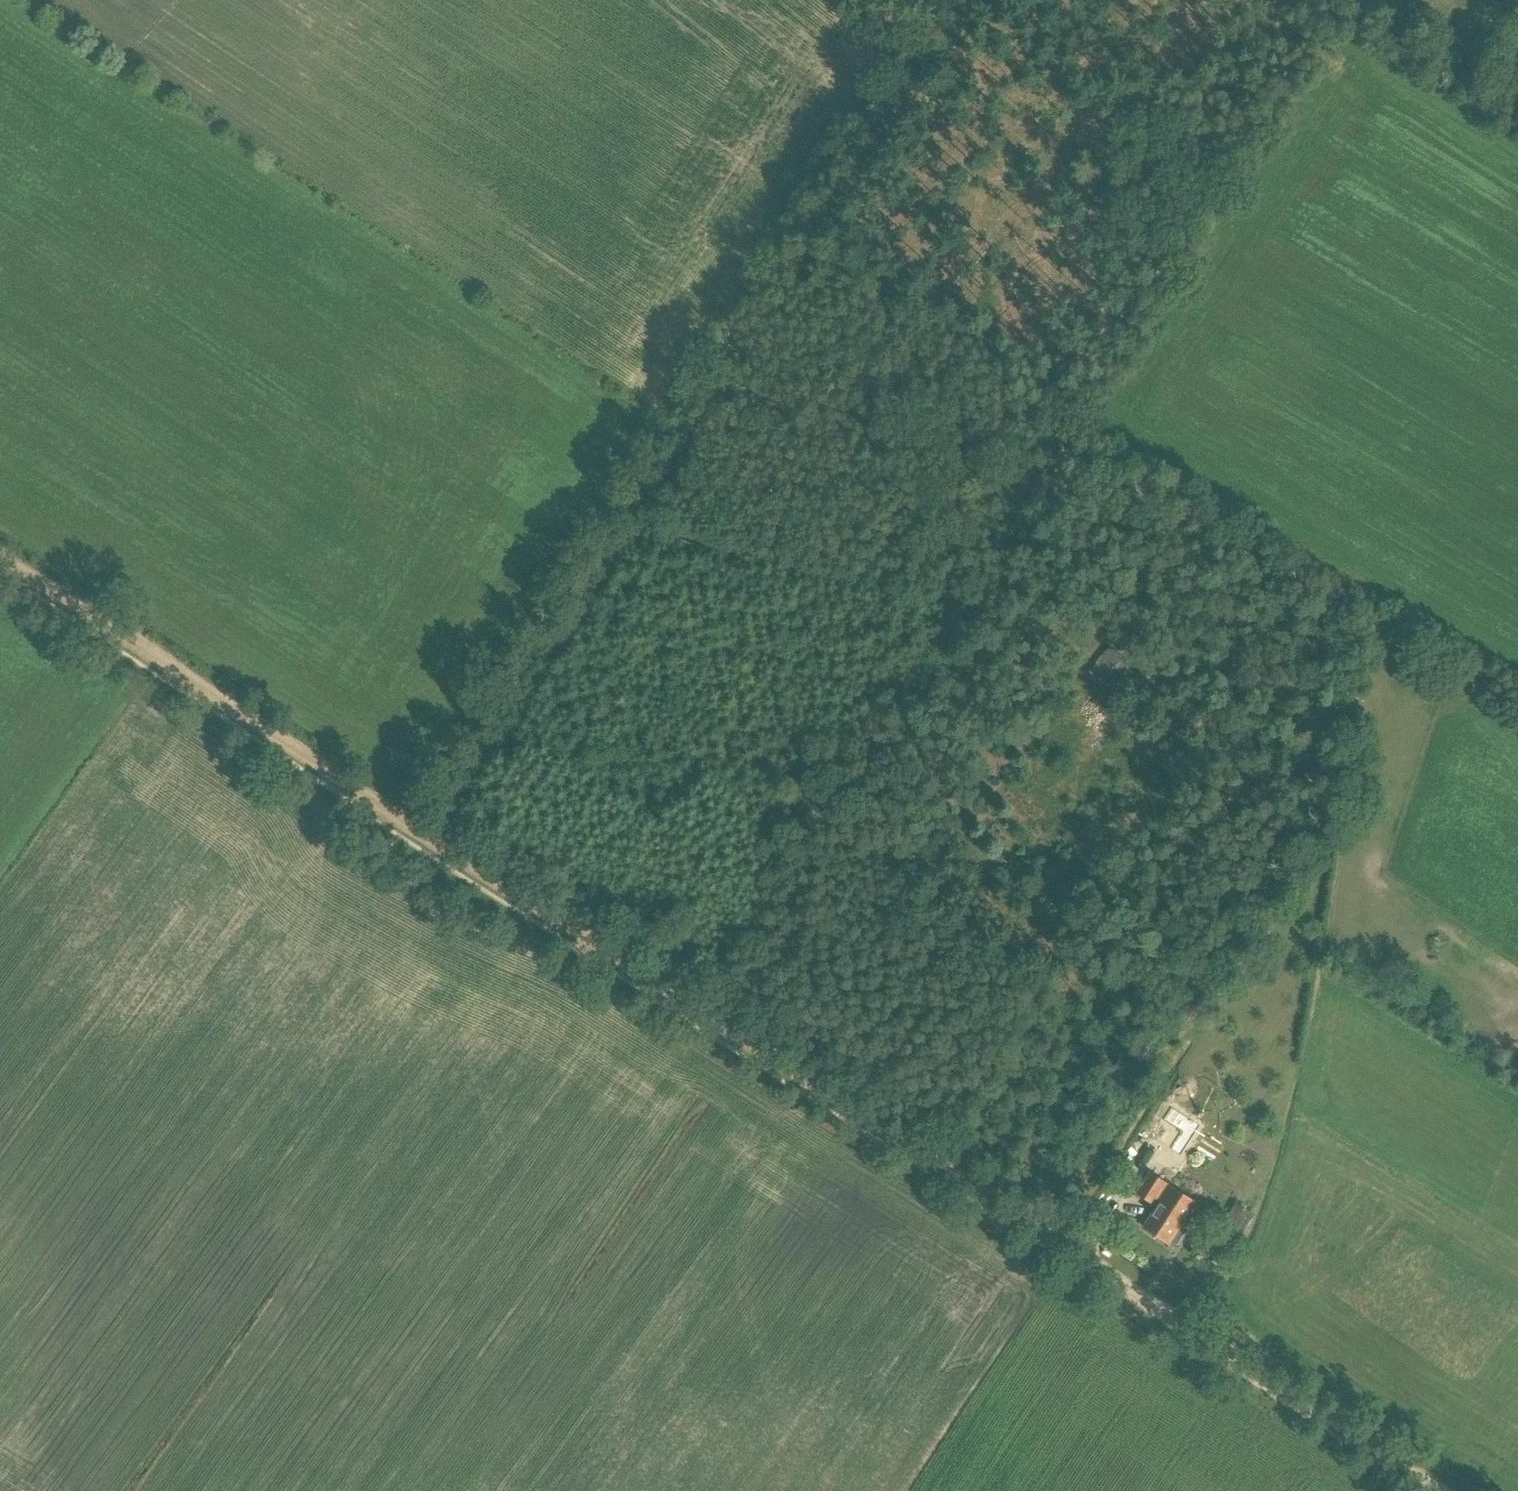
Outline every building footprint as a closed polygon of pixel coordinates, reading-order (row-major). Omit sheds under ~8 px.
[(1089,671),(1109,685),(1128,660),(1108,646),(1089,671)] [(1170,1243),(1171,1241),(1177,1244),(1189,1225),(1184,1221),(1185,1219),(1179,1215),(1190,1199),(1150,1173),(1136,1194),(1157,1207),(1144,1226),(1170,1243)] [(1219,1224),(1239,1238),(1255,1214),(1252,1212),(1257,1204),(1241,1194),(1236,1203),(1234,1202),(1219,1224)]
